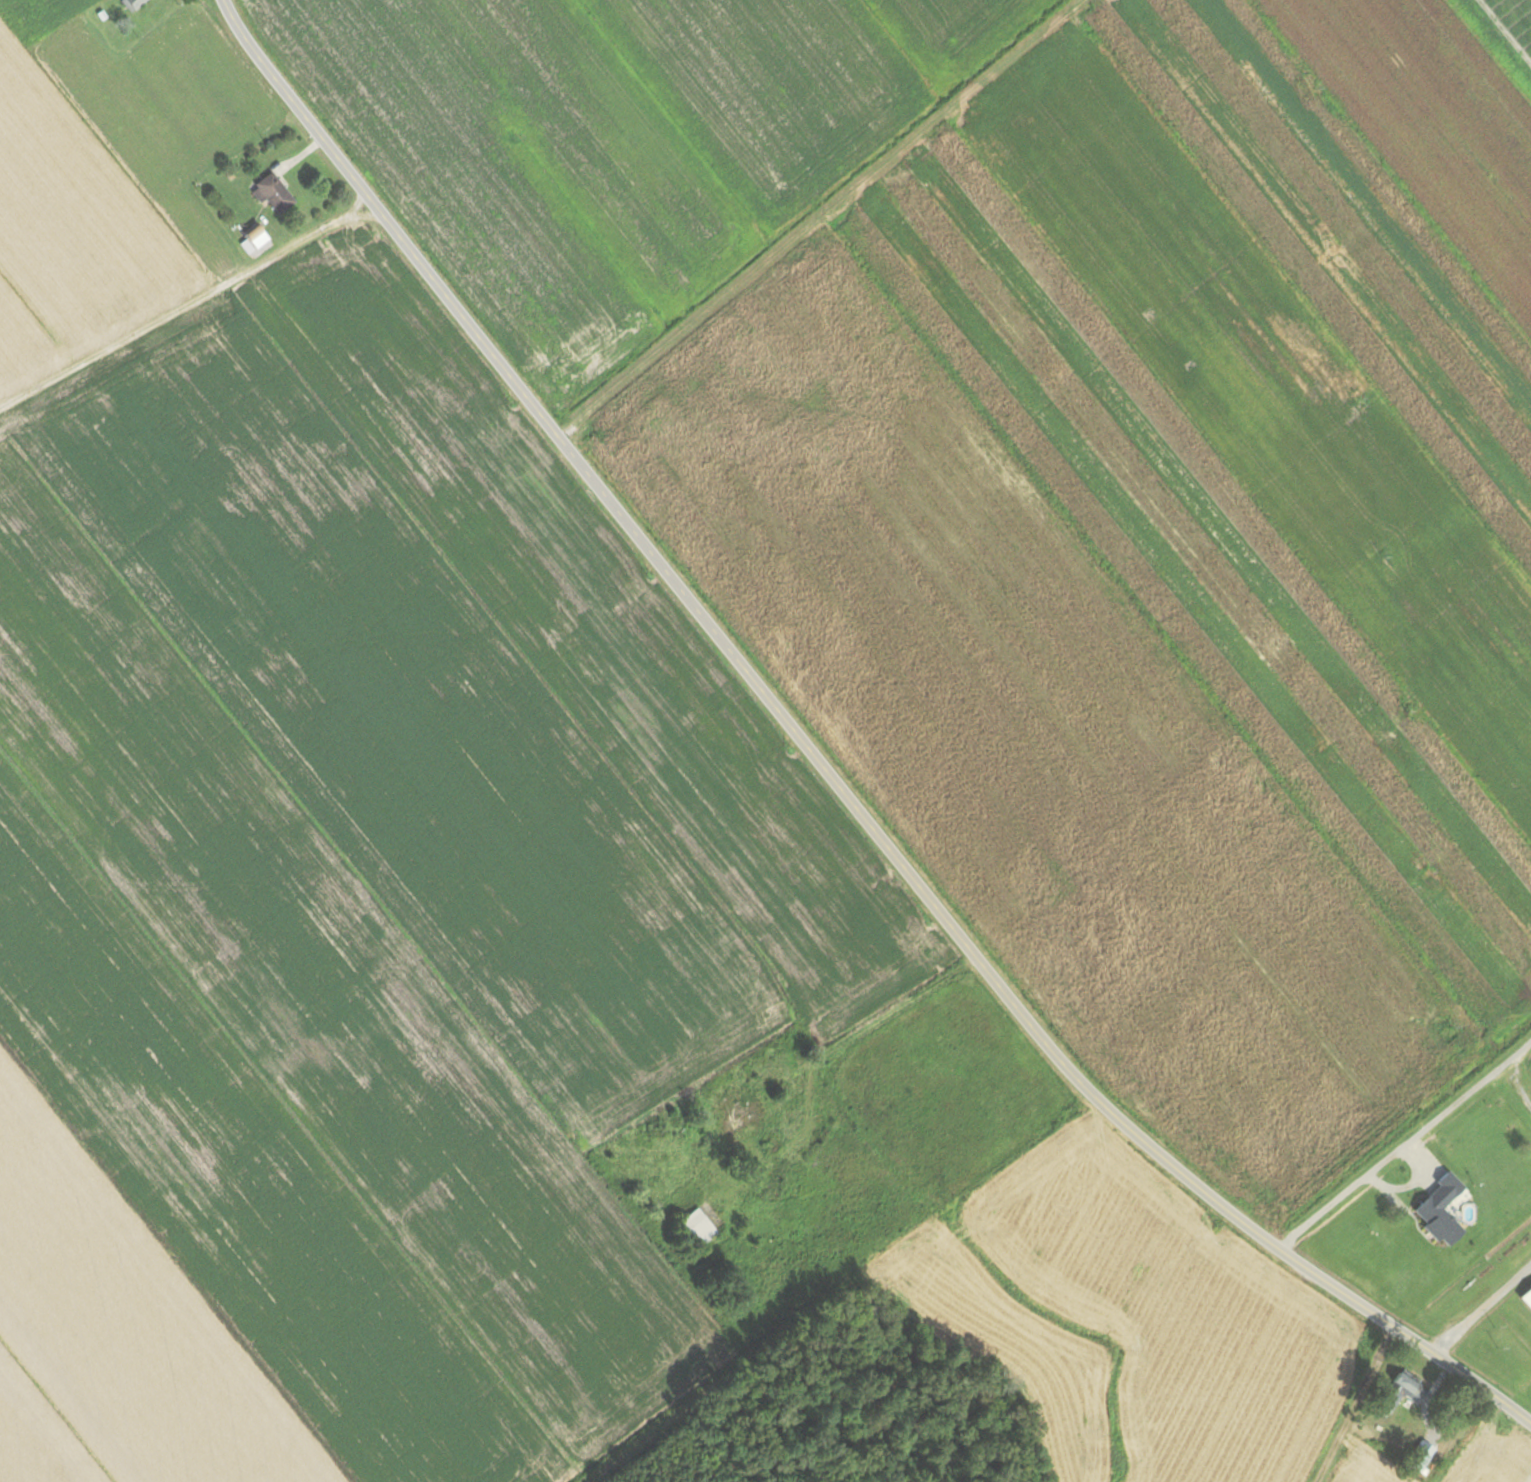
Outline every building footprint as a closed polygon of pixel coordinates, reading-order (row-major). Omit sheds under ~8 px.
[(145,0),(120,0),(119,1),(132,14),(145,0)] [(264,199),(278,215),(294,202),(270,172),(249,190),(259,203),(264,199)] [(242,233),(255,250),(268,241),(255,223),(242,233)] [(706,1110),(728,1144),(767,1117),(756,1101),(746,1107),(735,1090),(706,1110)] [(1446,1249),(1463,1231),(1427,1196),(1410,1214),(1446,1249)] [(716,1233),(695,1209),(675,1226),(696,1251),(716,1233)] [(1418,1406),(1426,1391),(1394,1373),(1374,1407),(1389,1415),(1401,1396),(1418,1406)] [(1418,1475),(1435,1451),(1420,1441),(1404,1464),(1418,1475)]
